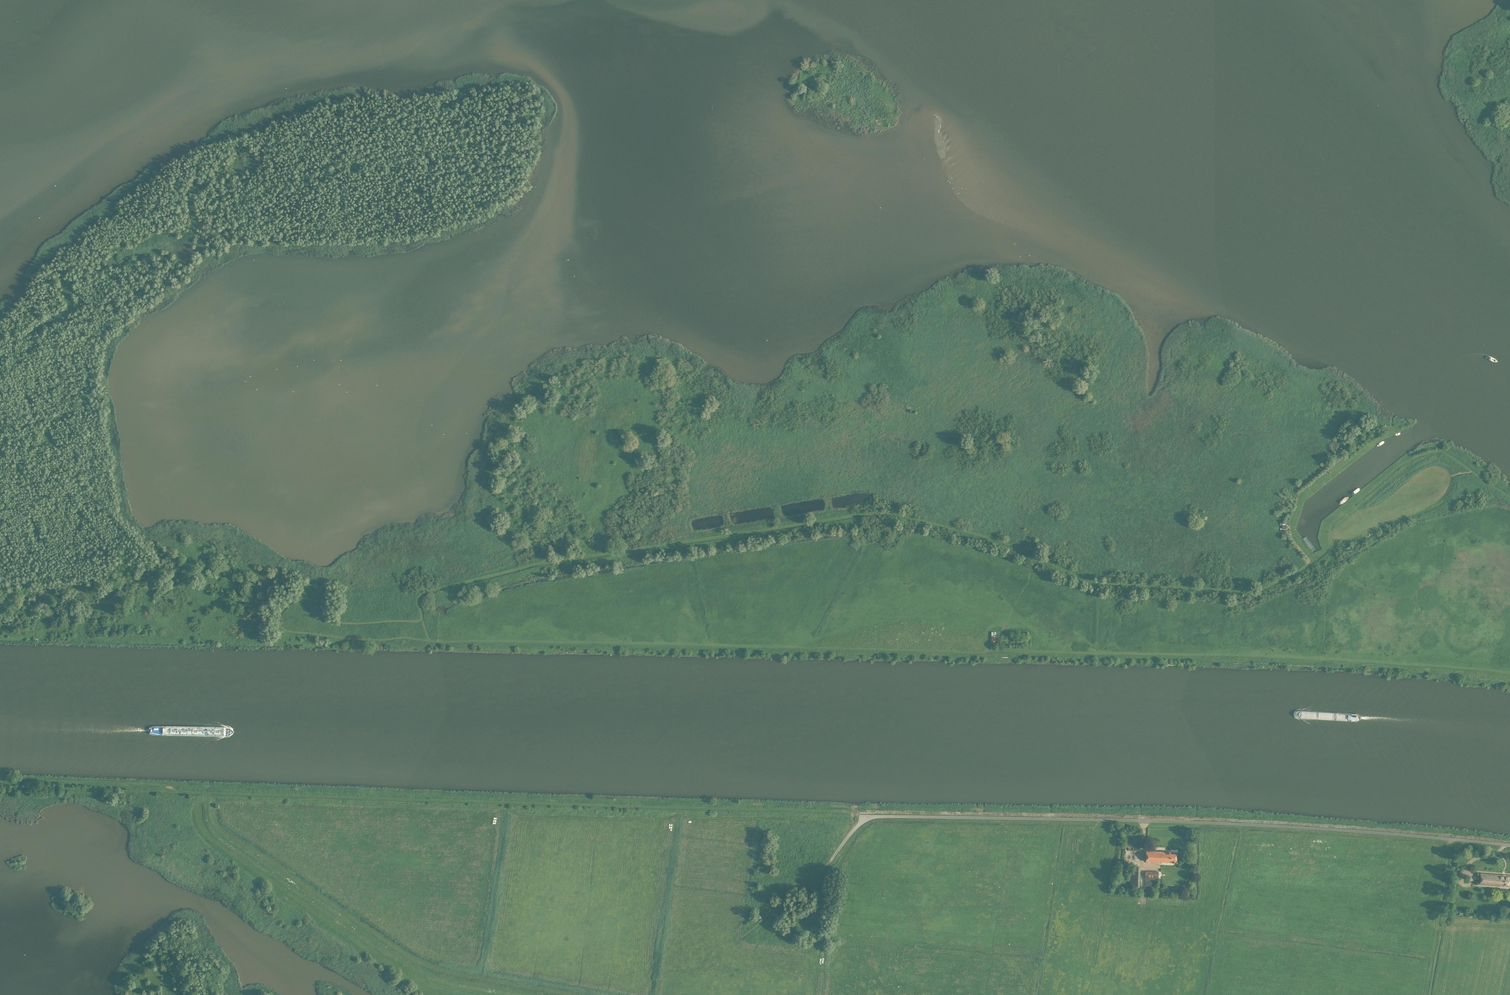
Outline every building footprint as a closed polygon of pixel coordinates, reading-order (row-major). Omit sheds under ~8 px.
[(1176,853),(1170,853),(1170,851),(1146,850),(1145,860),(1176,862),(1176,853)] [(1140,866),(1130,866),(1130,886),(1139,886),(1140,866)]
